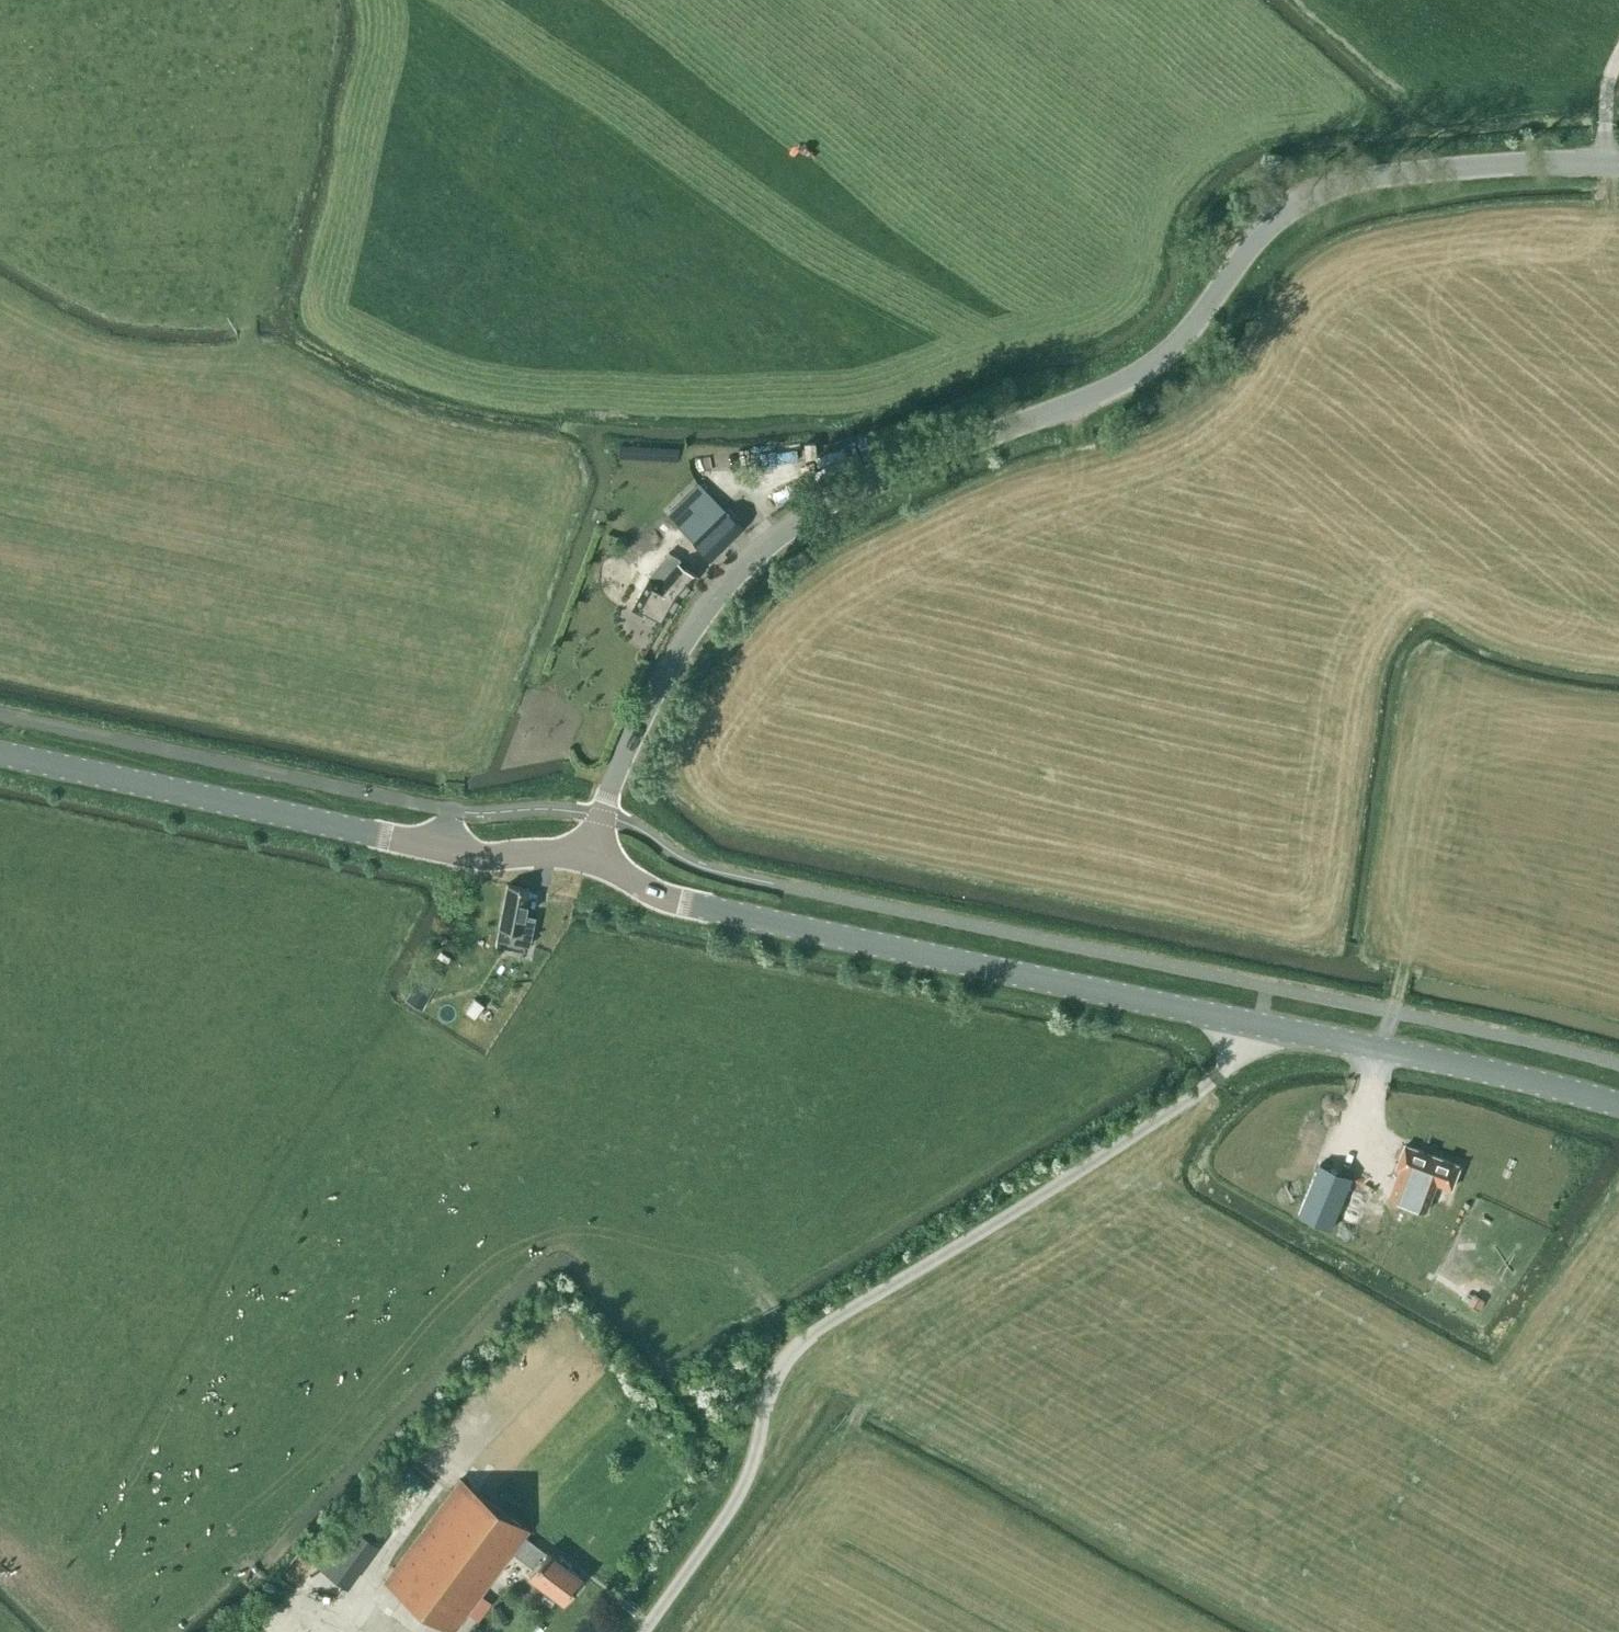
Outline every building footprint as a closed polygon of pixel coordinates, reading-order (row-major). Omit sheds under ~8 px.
[(674,523),(711,560),(741,530),(704,493),(674,523)] [(680,561),(667,553),(647,577),(648,578),(632,607),(643,613),(642,615),(661,626),(678,596),(696,576),(677,564),(680,561)] [(528,946),(534,917),(524,914),(529,889),(507,885),(498,928),(508,930),(506,941),(528,946)] [(405,999),(421,1009),(434,988),(417,978),(405,999)] [(473,1017),(482,1006),(473,999),(465,1011),(473,1017)] [(471,1022),(452,1009),(435,1034),(465,1054),(483,1028),(472,1020),(471,1022)] [(1395,1180),(1380,1219),(1417,1232),(1430,1199),(1419,1195),(1421,1191),(1413,1187),(1417,1175),(1452,1189),(1460,1166),(1405,1145),(1397,1167),(1401,1169),(1396,1181),(1395,1180)] [(1353,1177),(1320,1164),(1298,1215),(1331,1229),(1353,1177)] [(1475,1294),(1469,1304),(1479,1310),(1485,1301),(1475,1294)] [(562,1600),(580,1577),(546,1551),(545,1552),(524,1537),(528,1531),(460,1480),(384,1580),(452,1631),(512,1553),(533,1568),(528,1575),(562,1600)] [(345,1521),(313,1565),(346,1589),(378,1545),(345,1521)]
